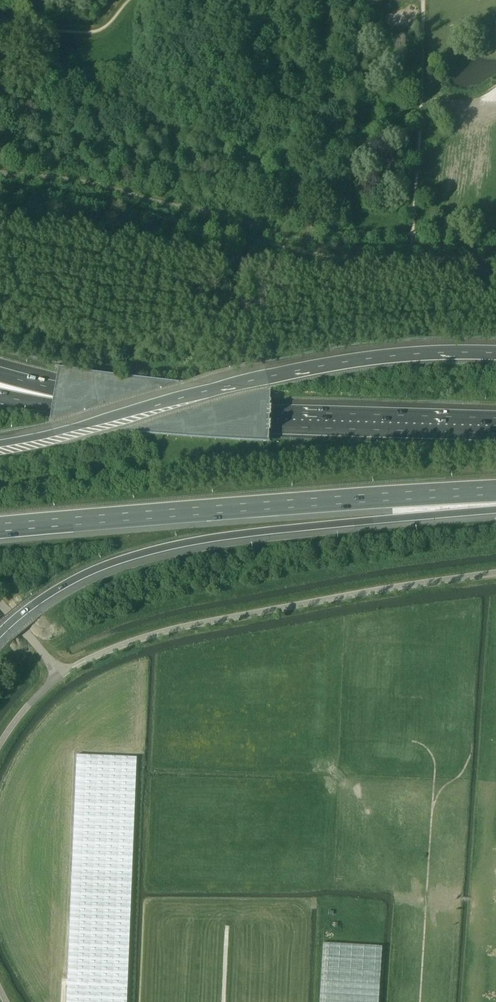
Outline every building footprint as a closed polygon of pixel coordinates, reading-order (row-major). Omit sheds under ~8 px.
[(138,757),(79,754),(69,1001),(128,1001),(138,757)] [(382,946),(323,943),(321,1001),(379,1001),(382,946)]
